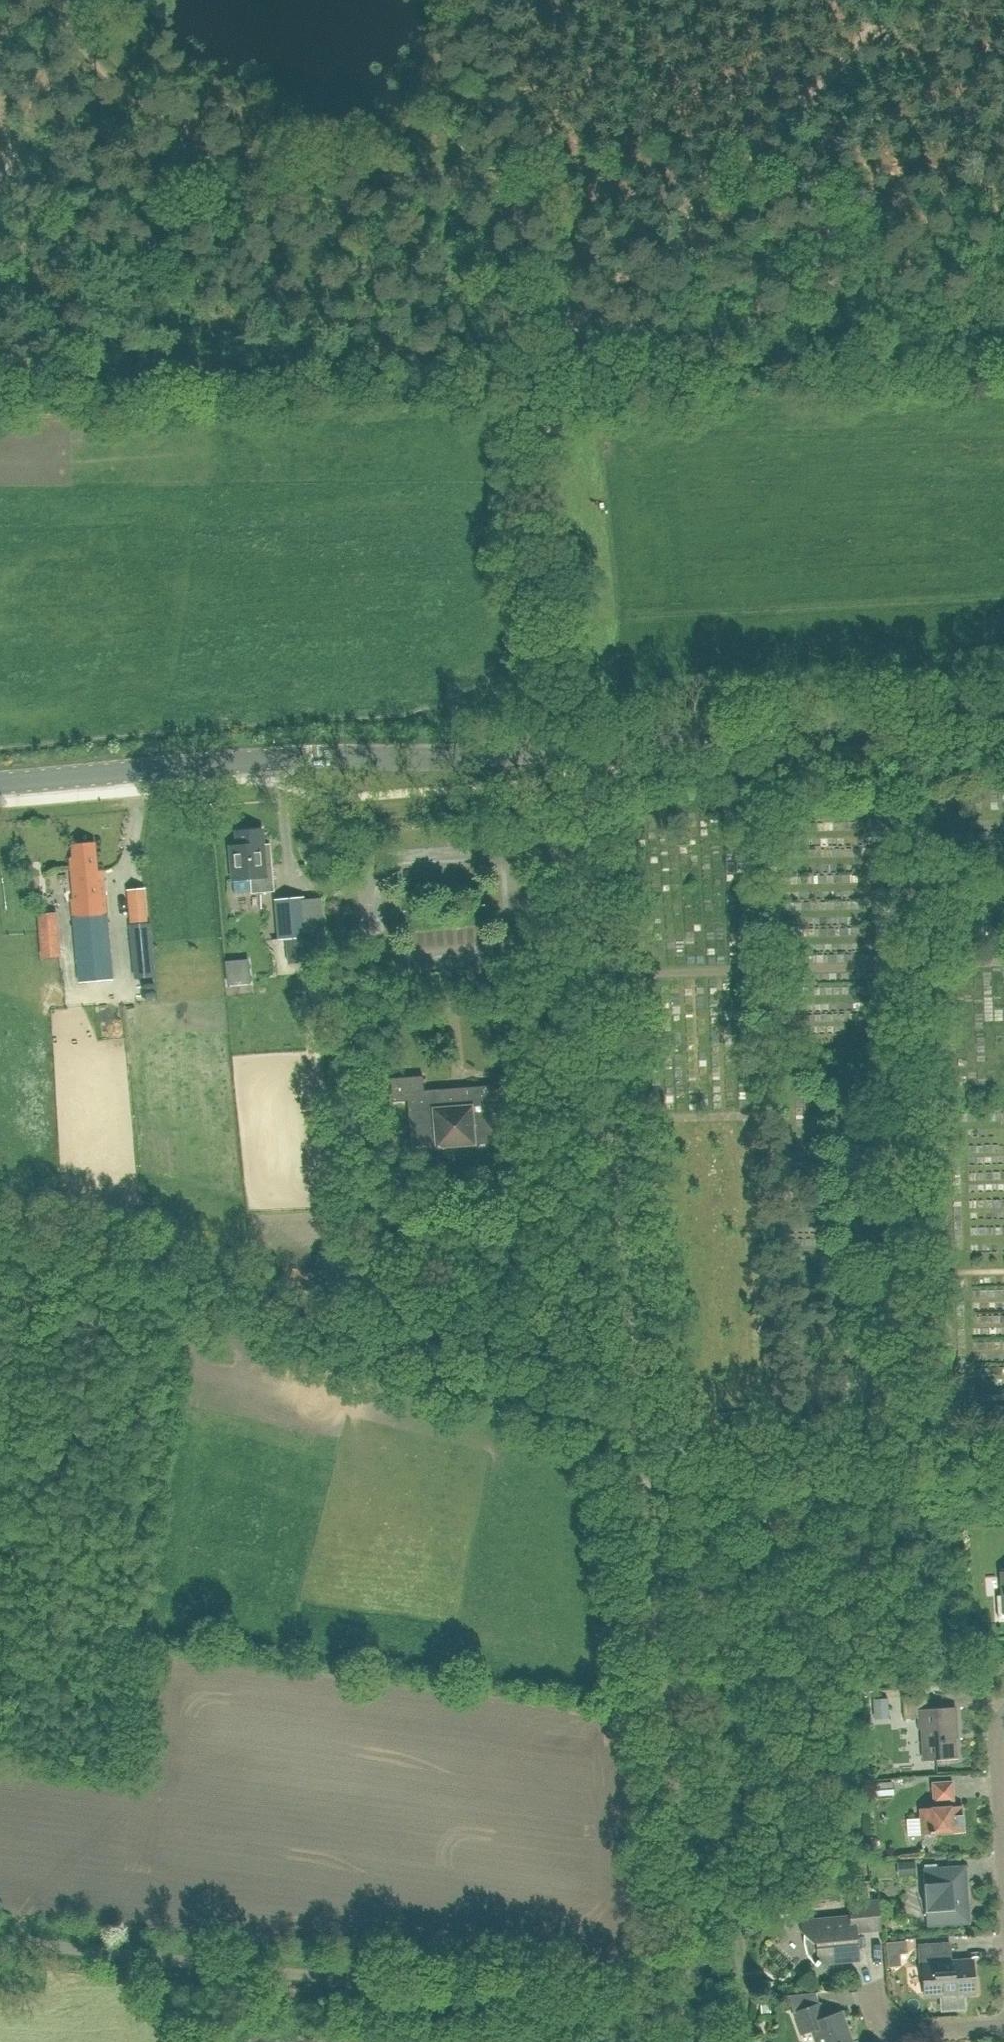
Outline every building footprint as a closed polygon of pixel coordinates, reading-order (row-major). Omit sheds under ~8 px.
[(272,892),(269,852),(263,853),(262,830),(235,832),(236,846),(235,846),(232,848),(230,851),(229,854),(231,881),(250,880),(251,893),(272,892)] [(101,872),(97,872),(94,843),(72,845),(73,859),(69,859),(73,900),(71,900),(79,982),(111,979),(110,970),(102,881),(101,872)] [(316,937),(305,938),(301,898),(276,900),(279,941),(294,940),(295,954),(293,954),(294,963),(318,961),(316,937)] [(66,955),(64,912),(46,913),(48,956),(66,955)] [(150,924),(129,925),(134,980),(156,977),(150,924)] [(475,1145),(475,1144),(498,1143),(497,1132),(494,1086),(423,1091),(422,1077),(390,1079),(392,1102),(407,1101),(410,1147),(435,1145),(435,1148),(475,1145)] [(996,1595),(998,1618),(1003,1618),(1003,1571),(998,1571),(1000,1595),(996,1595)] [(956,1733),(954,1707),(927,1709),(926,1695),(901,1697),(903,1719),(918,1717),(918,1728),(921,1728),(923,1759),(956,1757),(954,1733),(956,1733)] [(873,1719),(889,1718),(887,1698),(872,1699),(873,1719)] [(875,1783),(875,1796),(894,1795),(893,1781),(875,1783)] [(963,1832),(961,1805),(953,1806),(951,1781),(931,1782),(933,1807),(919,1808),(921,1835),(963,1832)] [(897,1861),(898,1876),(916,1875),(915,1860),(897,1861)] [(969,1923),(965,1865),(922,1868),(926,1926),(969,1923)] [(880,1929),(877,1900),(847,1903),(848,1916),(799,1921),(800,1931),(804,1934),(804,1943),(807,1954),(814,1963),(813,1963),(816,1966),(818,1964),(843,1961),(842,1955),(858,1954),(856,1932),(880,1929)] [(887,1955),(907,1952),(906,1940),(885,1942),(887,1955)] [(949,1941),(917,1944),(919,1966),(922,1966),(924,1995),(940,1994),(942,2009),(964,2008),(963,1992),(974,1991),(971,1961),(951,1962),(949,1941)] [(761,2013),(770,2012),(769,1998),(759,1999),(761,2013)] [(840,2011),(825,2016),(820,2002),(792,2012),(800,2034),(812,2029),(816,2041),(851,2041),(840,2011)]
